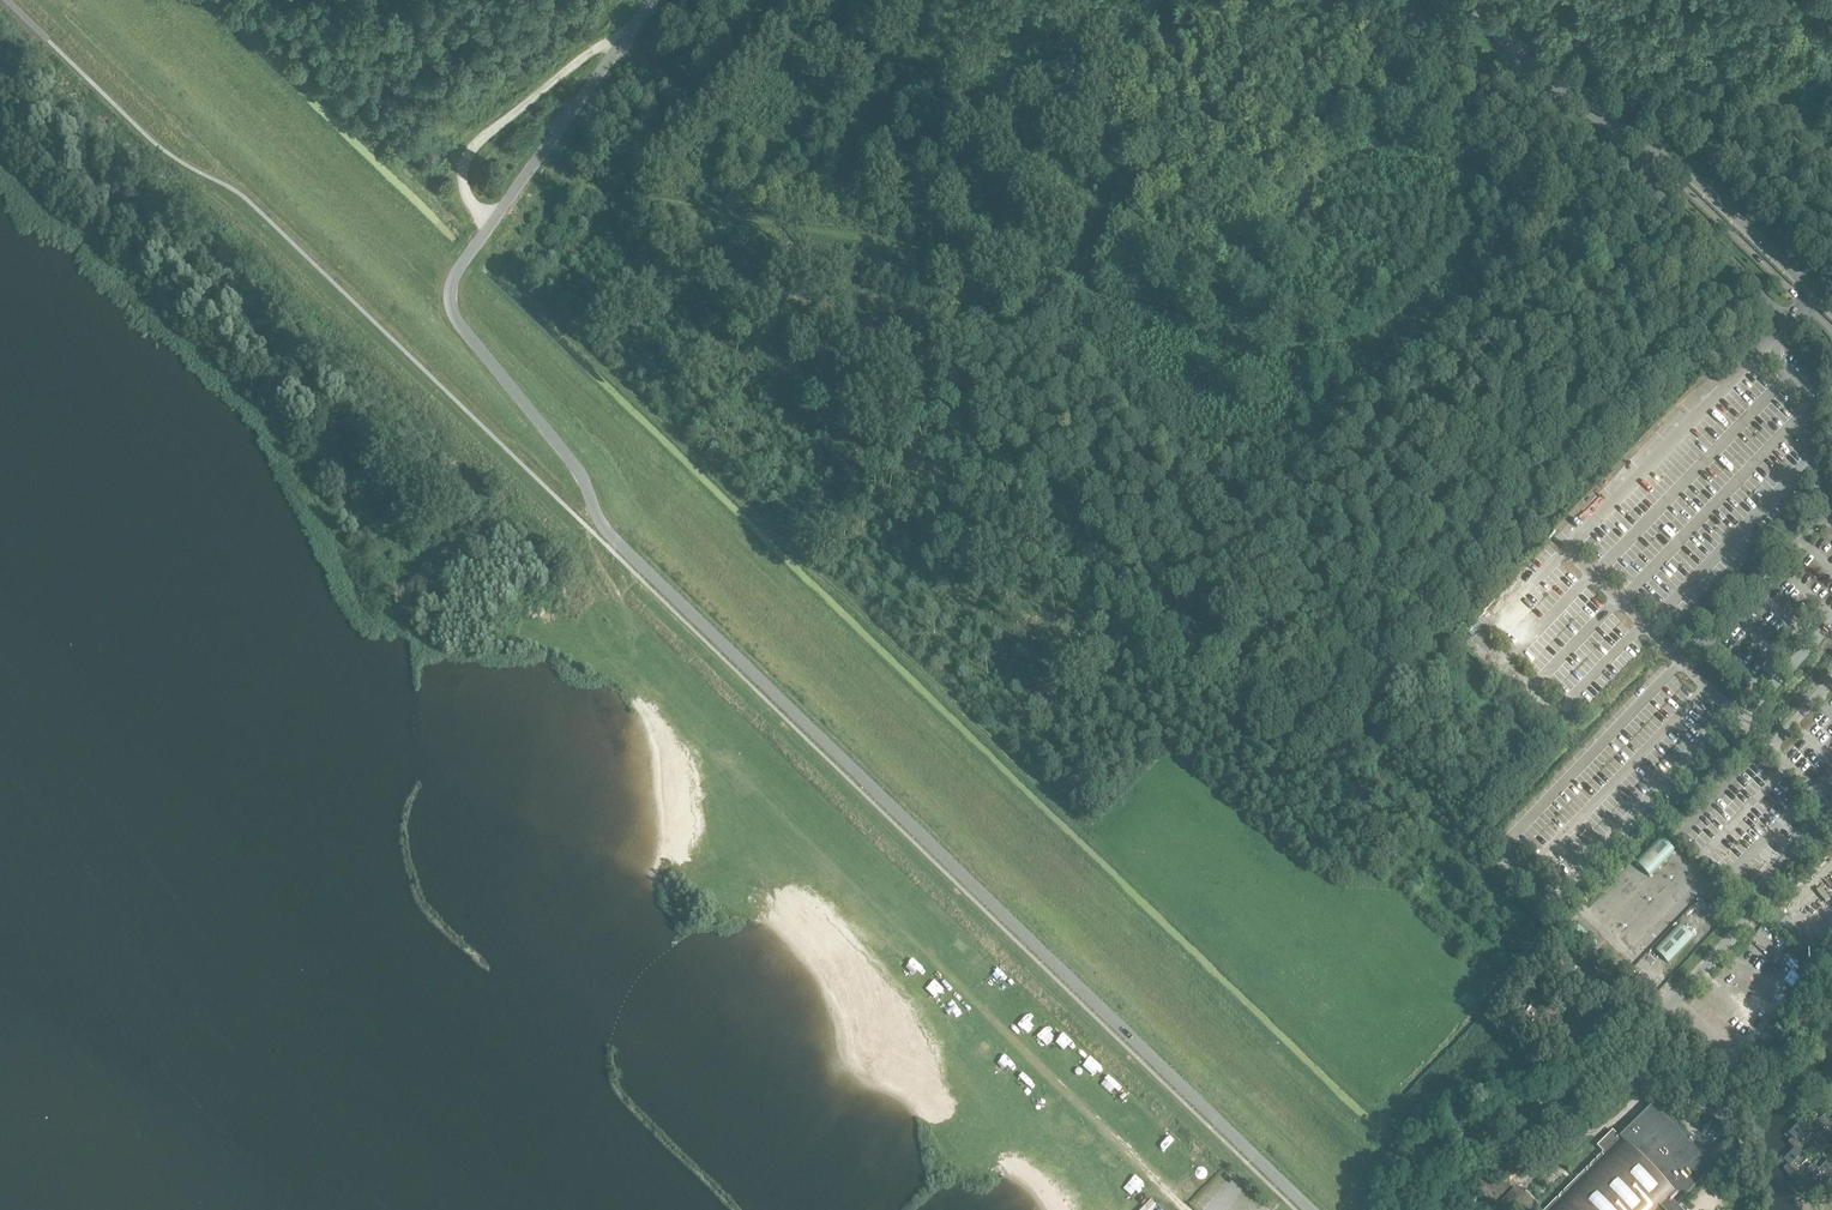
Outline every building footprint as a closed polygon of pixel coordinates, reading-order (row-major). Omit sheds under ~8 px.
[(1610,618),(1605,624),(1616,633),(1621,627),(1610,618)] [(1753,628),(1760,633),(1766,625),(1758,620),(1753,628)] [(1544,671),(1549,664),(1540,657),(1535,664),(1544,671)] [(1662,840),(1635,866),(1649,880),(1676,854),(1662,840)] [(1656,952),(1669,965),(1689,943),(1692,940),(1680,927),(1656,952)] [(1749,997),(1739,990),(1736,996),(1745,1002),(1749,997)] [(1740,1072),(1739,1073),(1745,1078),(1754,1067),(1750,1064),(1747,1062),(1740,1072)] [(1675,1208),(1682,1201),(1683,1202),(1683,1201),(1713,1171),(1717,1167),(1655,1104),(1651,1108),(1620,1138),(1613,1131),(1597,1147),(1604,1153),(1554,1202),(1546,1209),(1677,1209),(1675,1208)] [(1831,1121),(1825,1115),(1821,1119),(1812,1120),(1805,1127),(1812,1134),(1817,1139),(1819,1137),(1817,1135),(1821,1131),(1828,1138),(1831,1134),(1831,1122),(1831,1121)] [(1788,1143),(1795,1149),(1802,1155),(1812,1145),(1804,1138),(1808,1134),(1810,1136),(1812,1134),(1805,1127),(1800,1122),(1793,1130),(1793,1138),(1788,1143)] [(1588,1153),(1590,1145),(1581,1142),(1579,1150),(1588,1153)] [(1795,1149),(1788,1156),(1788,1164),(1784,1169),(1797,1182),(1801,1177),(1807,1171),(1799,1164),(1803,1160),(1805,1163),(1808,1160),(1802,1155),(1795,1149)] [(1131,1169),(1138,1162),(1133,1158),(1126,1165),(1131,1169)] [(1801,1177),(1809,1184),(1817,1184),(1822,1189),(1825,1185),(1831,1177),(1831,1173),(1830,1171),(1831,1169),(1831,1162),(1829,1160),(1824,1165),(1816,1173),(1813,1169),(1815,1167),(1812,1165),(1807,1171),(1801,1177)] [(1201,1184),(1219,1170),(1215,1164),(1197,1178),(1201,1184)] [(1538,1194),(1543,1199),(1563,1179),(1557,1174),(1538,1194)] [(1203,1201),(1211,1193),(1217,1199),(1224,1192),(1212,1179),(1196,1194),(1203,1201)] [(1119,1188),(1114,1194),(1120,1200),(1126,1193),(1119,1188)] [(1183,1191),(1175,1197),(1181,1205),(1189,1198),(1183,1191)]
